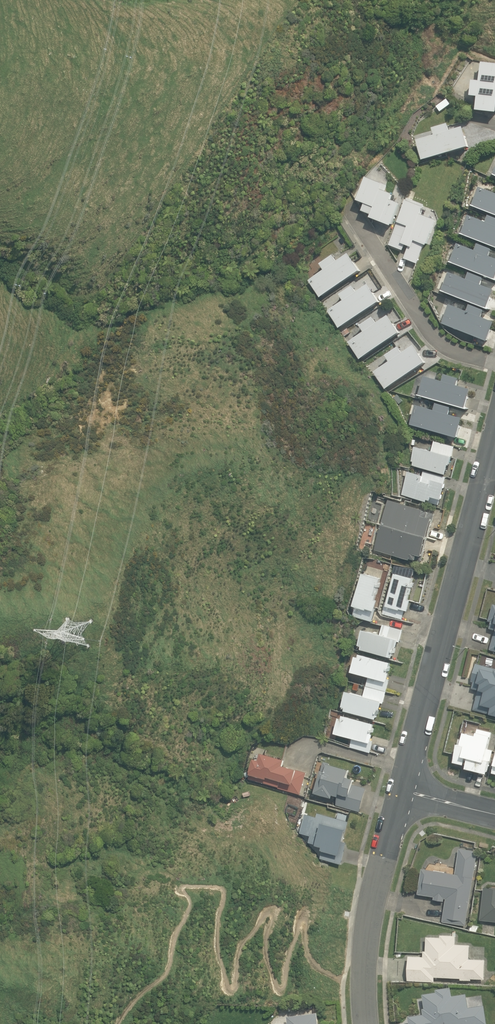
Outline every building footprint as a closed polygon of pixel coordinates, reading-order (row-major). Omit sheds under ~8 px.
[(493,114),(494,98),(494,66),(479,64),(476,83),(469,82),(467,97),(474,98),(473,112),(493,114)] [(420,160),(465,147),(460,128),(447,131),(445,124),(429,129),(431,136),(414,141),(420,160)] [(388,227),(397,204),(387,201),(390,195),(383,192),(386,186),(380,184),(363,178),(354,201),(362,204),(359,212),(368,215),(367,218),(388,227)] [(494,195),(476,188),(469,207),(494,217),(494,192),(494,195)] [(419,215),(423,205),(405,198),(387,245),(401,251),(403,246),(407,247),(402,259),(416,264),(422,246),(423,246),(433,221),(419,215)] [(485,216),(483,223),(466,216),(458,235),(494,249),(494,220),(485,216)] [(447,263),(494,281),(494,280),(492,280),(494,273),(494,260),(486,257),(489,250),(475,244),(472,251),(455,244),(447,263)] [(318,298),(358,272),(346,254),(335,262),(330,256),(317,265),(321,271),(307,281),(318,298)] [(464,280),(446,273),(439,292),(485,311),(486,309),(484,309),(491,291),(479,286),(482,279),(466,273),(464,280)] [(337,329),(377,302),(365,285),(354,293),(350,286),(337,295),(341,301),(326,312),(337,329)] [(464,312),(447,305),(440,324),(484,342),(491,323),(479,317),(481,311),(466,305),(464,312)] [(358,360),(397,333),(385,316),(374,324),(370,318),(357,326),(361,333),(346,343),(358,360)] [(343,337),(350,333),(347,328),(340,332),(343,337)] [(383,389),(421,363),(410,347),(400,353),(396,347),(382,356),(387,362),(372,373),(383,389)] [(439,382),(421,377),(416,396),(464,410),(464,409),(462,409),(468,390),(454,386),(456,379),(441,375),(439,382)] [(431,411),(413,406),(408,425),(454,439),(459,419),(446,415),(448,408),(433,404),(431,411)] [(414,461),(413,465),(446,474),(451,455),(453,456),(456,444),(435,438),(432,451),(416,447),(412,460),(414,461)] [(408,471),(402,495),(427,501),(439,504),(442,499),(447,475),(425,470),(423,474),(408,471)] [(422,556),(432,519),(422,516),(424,510),(389,500),(375,550),(411,560),(411,559),(416,560),(417,554),(422,556)] [(415,578),(396,572),(387,602),(384,601),(381,613),(403,619),(406,610),(409,611),(413,596),(411,596),(411,594),(409,594),(412,585),(413,585),(415,578)] [(362,573),(354,606),(356,606),(354,616),(372,620),(374,610),(377,611),(379,601),(376,600),(378,595),(375,595),(378,585),(379,585),(381,578),(362,573)] [(362,646),(361,649),(393,657),(396,648),(397,648),(399,640),(403,627),(383,622),(380,633),(363,629),(358,645),(362,646)] [(392,661),(360,652),(357,662),(355,661),(352,672),(369,677),(367,683),(386,689),(391,671),(390,670),(392,661)] [(476,662),(471,680),(474,681),(472,688),(479,690),(473,710),(494,716),(494,667),(476,662)] [(345,710),(377,718),(379,709),(380,709),(382,701),(385,702),(388,690),(367,685),(364,695),(346,690),(342,707),(345,708),(345,710)] [(339,716),(335,733),(353,737),(350,746),(371,751),(375,732),(373,732),(376,723),(343,715),(342,717),(339,716)] [(466,768),(487,773),(494,747),(488,746),(492,730),(478,726),(476,734),(465,731),(463,737),(460,736),(453,761),(467,765),(466,768)] [(249,779),(301,794),(307,771),(283,764),(284,758),(262,752),(260,760),(255,758),(249,779)] [(346,767),(324,760),(315,792),(319,793),(318,795),(337,800),(335,805),(359,812),(366,787),(354,784),(356,780),(347,777),(350,769),(346,768),(346,767)] [(344,840),(349,821),(318,812),(317,815),(306,812),(300,834),(311,837),(309,841),(317,843),(316,846),(323,848),(320,857),(341,863),(347,841),(344,840)] [(443,921),(466,925),(478,851),(460,848),(456,873),(422,868),(418,893),(434,896),(434,899),(444,901),(444,898),(447,898),(443,921)] [(480,919),(494,921),(494,887),(483,886),(480,919)] [(408,954),(407,980),(435,982),(435,977),(460,978),(460,980),(471,981),(471,978),(485,979),(486,958),(470,957),(470,942),(456,942),(457,933),(441,932),(440,935),(427,935),(426,949),(423,949),(423,955),(408,954)] [(409,1018),(409,1023),(486,1023),(484,1007),(468,1009),(466,995),(453,997),(452,988),(436,990),(437,994),(423,996),(425,1010),(422,1010),(423,1016),(409,1018)] [(319,1015),(288,1018),(288,1023),(320,1023),(319,1015)]
